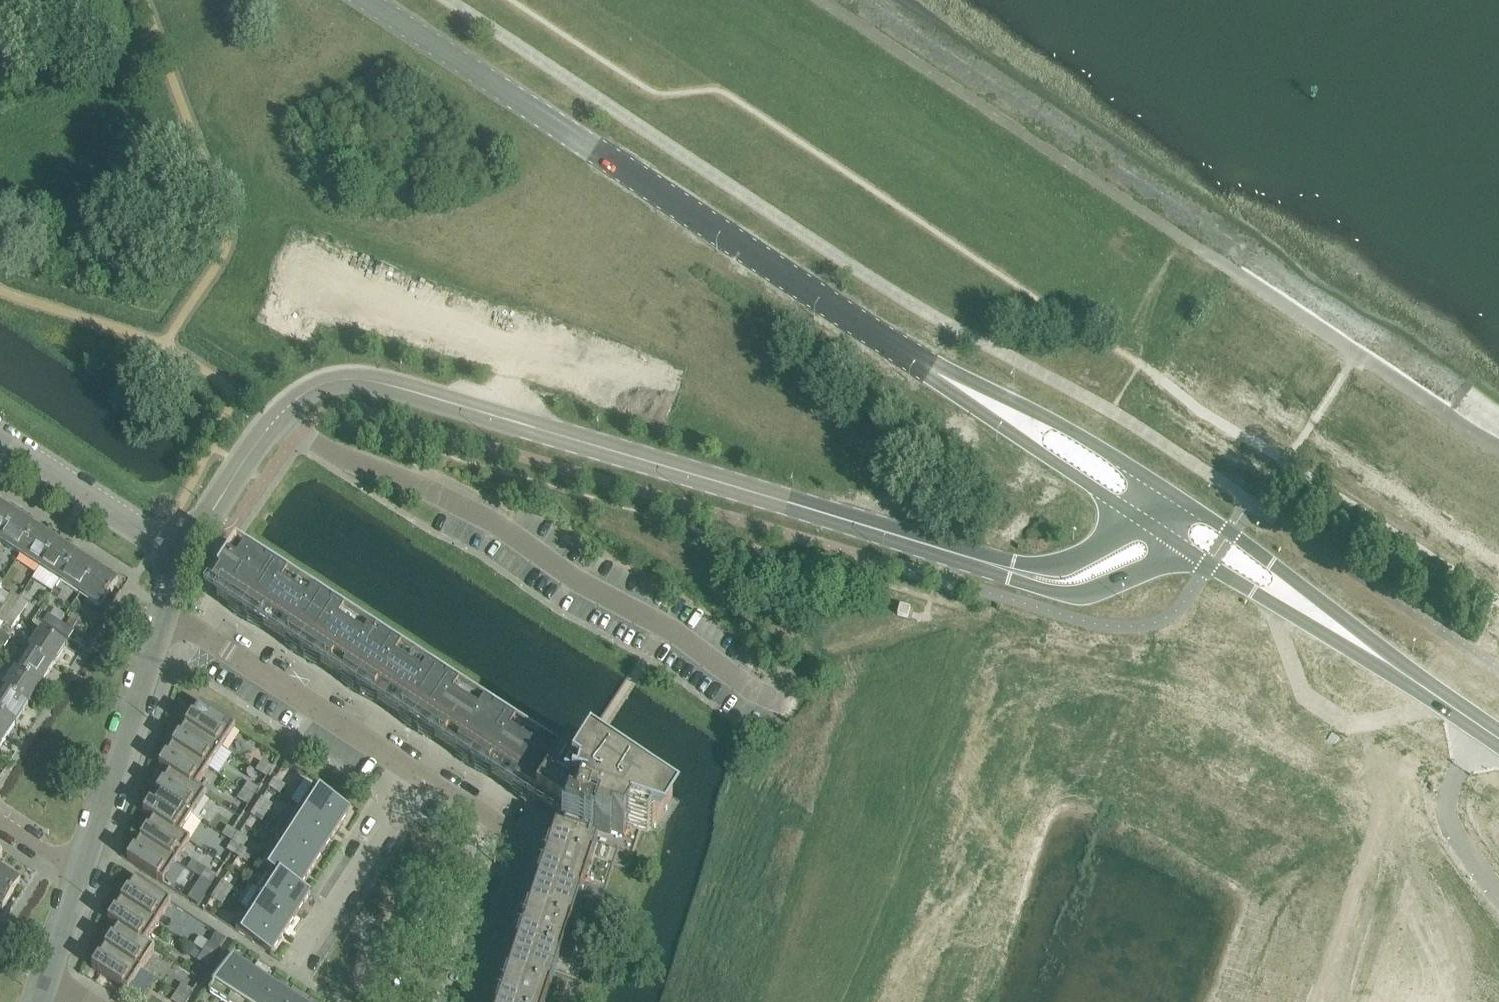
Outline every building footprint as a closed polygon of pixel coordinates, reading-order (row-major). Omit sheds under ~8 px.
[(18,513),(5,504),(3,507),(0,505),(0,540),(18,513)] [(37,529),(29,524),(31,522),(18,513),(0,540),(0,544),(19,556),(37,529)] [(39,569),(59,540),(45,531),(43,534),(37,529),(19,556),(39,569)] [(59,583),(77,555),(70,551),(71,548),(59,540),(39,569),(59,583)] [(79,596),(99,566),(85,557),(84,560),(77,555),(59,583),(79,596)] [(445,695),(241,562),(235,571),(232,569),(227,576),(230,578),(216,599),(536,807),(537,805),(561,768),(561,766),(559,756),(553,752),(557,747),(454,680),(445,695)] [(99,609),(117,582),(110,577),(111,574),(99,566),(79,596),(99,609)] [(20,599),(11,594),(8,599),(0,594),(0,605),(3,607),(11,613),(20,599)] [(19,618),(28,605),(20,599),(11,613),(19,618)] [(11,613),(3,607),(0,611),(0,623),(3,625),(11,613)] [(11,630),(19,618),(11,613),(3,625),(11,630)] [(66,625),(74,631),(81,620),(73,615),(66,625)] [(55,632),(60,624),(48,616),(43,624),(55,632)] [(73,632),(60,624),(55,632),(68,641),(73,632)] [(53,669),(66,649),(40,631),(27,651),(53,669)] [(9,640),(0,634),(0,645),(4,648),(9,640)] [(41,687),(53,669),(27,651),(14,670),(41,687)] [(28,707),(41,688),(41,687),(14,670),(1,690),(28,707)] [(28,707),(1,690),(0,692),(0,716),(16,726),(28,707)] [(235,728),(200,706),(193,717),(192,717),(186,726),(222,750),(235,728)] [(16,726),(0,716),(0,743),(3,745),(16,726)] [(222,750),(186,726),(173,746),(209,770),(222,750)] [(209,770),(173,746),(159,768),(169,774),(170,774),(196,790),(196,789),(209,770)] [(211,767),(221,773),(234,754),(224,748),(211,767)] [(576,983),(613,869),(628,874),(642,829),(652,835),(672,804),(595,761),(594,763),(597,764),(592,772),(578,763),(567,756),(561,766),(561,768),(537,805),(546,811),(560,820),(557,832),(597,845),(555,976),(576,983)] [(266,778),(272,770),(262,764),(256,772),(266,778)] [(206,795),(196,789),(196,790),(170,774),(169,774),(157,793),(193,816),(206,795)] [(279,796),(285,787),(275,781),(269,789),(279,796)] [(253,799),(259,790),(249,784),(243,792),(253,799)] [(349,813),(331,800),(314,789),(301,810),(336,832),(349,813)] [(248,807),(253,799),(243,792),(238,801),(248,807)] [(193,816),(157,793),(143,815),(153,821),(154,820),(180,837),(180,836),(193,816)] [(267,815),(272,806),(262,800),(257,808),(267,815)] [(261,823),(267,815),(257,808),(251,816),(261,823)] [(336,832),(301,810),(289,829),(324,851),(336,832)] [(190,842),(180,836),(180,837),(154,820),(153,821),(141,840),(177,863),(190,842)] [(232,843),(238,835),(228,828),(222,836),(232,843)] [(324,851),(289,829),(276,848),(311,871),(324,851)] [(557,832),(555,831),(500,1001),(546,1001),(555,976),(597,845),(557,832)] [(243,850),(248,841),(238,835),(232,843),(233,843),(243,850)] [(177,863),(141,840),(127,862),(158,881),(163,884),(177,863)] [(237,858),(243,850),(233,843),(227,852),(237,858)] [(311,871),(276,848),(263,868),(273,875),(274,874),(299,890),(300,889),(311,871)] [(247,864),(253,856),(243,850),(237,858),(247,864)] [(20,883),(12,878),(14,875),(1,867),(0,868),(0,908),(2,910),(20,883)] [(211,886),(217,878),(207,871),(201,879),(211,886)] [(310,896),(300,889),(299,890),(274,874),(273,875),(261,893),(297,915),(304,904),(305,904),(310,896)] [(206,894),(211,886),(201,879),(196,888),(206,894)] [(171,903),(136,880),(128,892),(122,901),(157,925),(171,903)] [(227,898),(233,889),(223,883),(217,891),(227,898)] [(222,906),(227,898),(217,891),(212,900),(222,906)] [(297,915),(261,893),(249,912),(284,935),(297,915)] [(157,925),(122,901),(108,923),(118,929),(119,928),(144,944),(145,944),(157,925)] [(284,935),(249,912),(236,932),(252,943),(252,942),(271,954),(284,935)] [(155,950),(145,944),(144,944),(119,928),(118,929),(106,948),(141,971),(155,950)] [(213,960),(218,952),(208,945),(203,954),(213,960)] [(141,971),(106,948),(92,969),(122,989),(128,992),(141,971)] [(207,969),(213,960),(203,954),(197,962),(207,969)] [(251,972),(233,960),(234,959),(232,958),(209,995),(220,1001),(232,1001),(251,972)] [(270,985),(251,972),(232,1001),(259,1001),(270,985)] [(287,996),(270,985),(259,1001),(283,1001),(287,996)] [(187,1001),(192,992),(182,986),(177,994),(187,1001)] [(187,1001),(177,994),(172,1001),(186,1001),(187,1001)]
